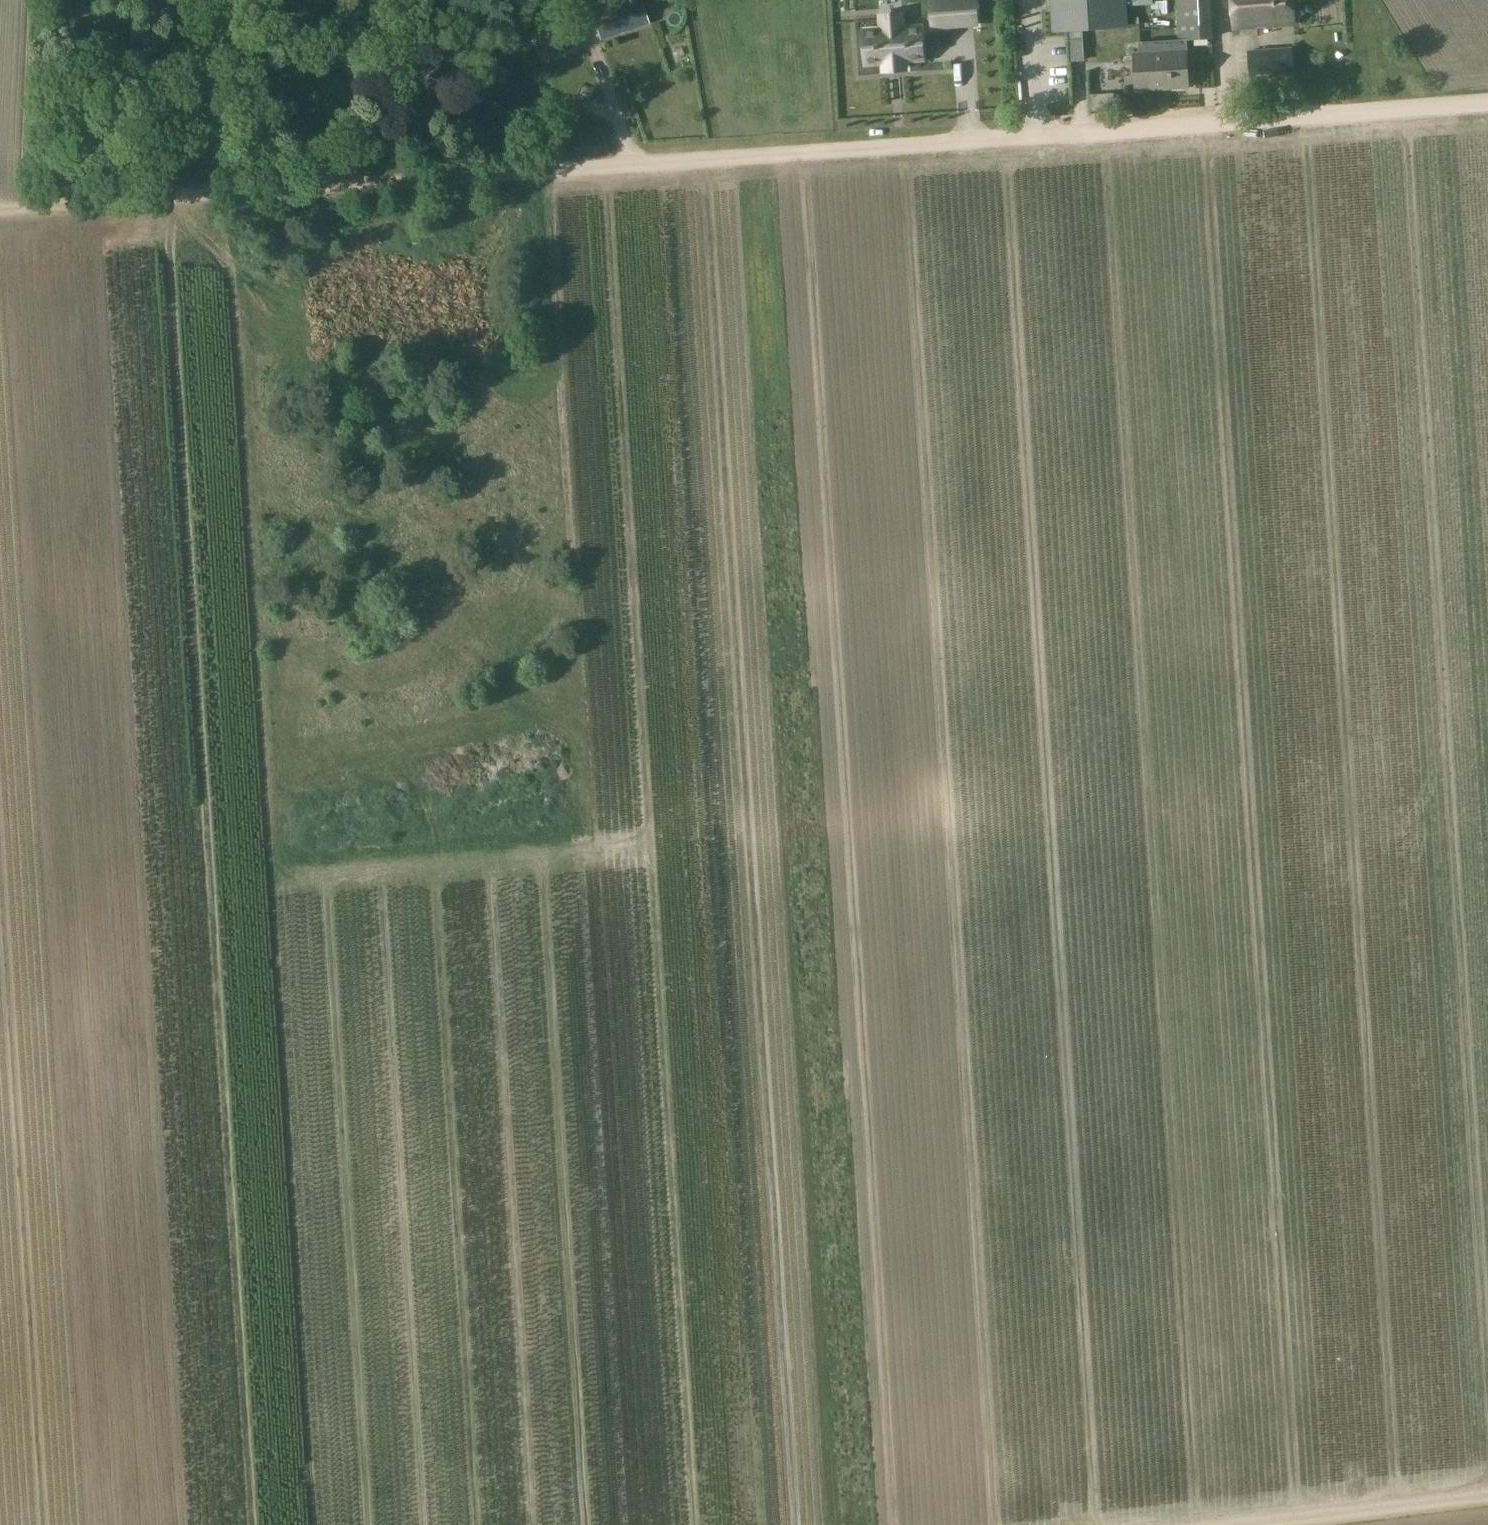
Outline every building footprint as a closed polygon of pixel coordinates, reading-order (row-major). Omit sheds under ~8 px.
[(931,1),(933,28),(977,25),(975,0),(944,0),(931,1)] [(1056,30),(1070,29),(1083,29),(1126,26),(1125,8),(1151,6),(1151,0),(1054,0),(1056,30)] [(1179,40),(1179,41),(1187,41),(1213,40),(1211,0),(1177,0),(1179,40)] [(1235,29),(1294,25),(1293,0),(1233,0),(1235,29)] [(625,5),(593,15),(601,38),(646,23),(640,4),(626,9),(625,5)] [(884,30),(864,32),(866,64),(887,62),(887,66),(903,65),(902,61),(922,60),(920,28),(900,29),(900,25),(884,27),(884,30)] [(576,28),(547,38),(554,55),(582,45),(576,28)] [(1082,40),(1070,41),(1071,61),(1083,60),(1082,40)] [(1140,56),(1135,56),(1137,90),(1188,87),(1188,82),(1189,82),(1191,81),(1191,73),(1189,73),(1187,73),(1186,53),(1188,53),(1187,41),(1179,41),(1179,40),(1139,42),(1140,56)] [(1289,47),(1247,51),(1249,77),(1294,73),(1293,59),(1292,47),(1289,47)]
